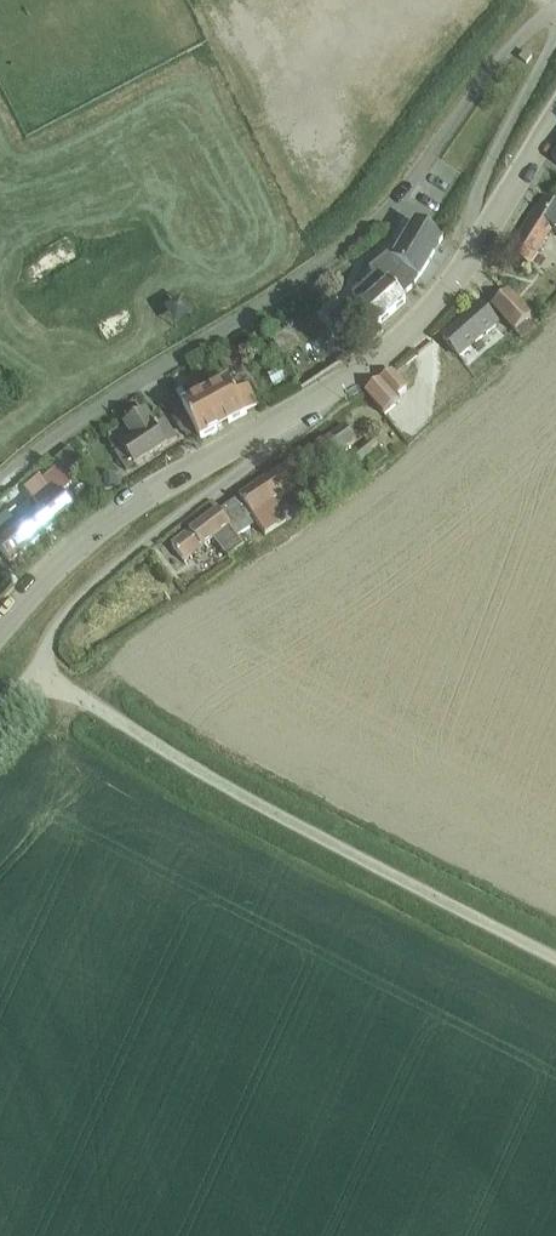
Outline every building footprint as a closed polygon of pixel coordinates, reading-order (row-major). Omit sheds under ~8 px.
[(546,198),(540,208),(537,206),(508,253),(528,265),(551,229),(555,233),(555,206),(546,198)] [(411,289),(442,240),(415,223),(392,259),(388,256),(369,273),(373,279),(352,297),(355,301),(334,320),(346,334),(367,316),(377,327),(405,302),(402,297),(411,289)] [(492,305),(515,332),(530,319),(508,292),(492,305)] [(184,326),(199,316),(188,299),(173,309),(184,326)] [(442,337),(459,356),(496,325),(479,305),(442,337)] [(395,399),(406,390),(391,371),(364,392),(383,415),(398,402),(395,399)] [(227,382),(204,395),(221,427),(257,407),(247,388),(234,395),(227,382)] [(221,427),(204,395),(190,403),(183,390),(175,394),(199,439),(221,427)] [(118,426),(129,442),(113,453),(122,465),(129,460),(133,465),(175,437),(163,419),(150,428),(139,412),(118,426)] [(336,455),(356,441),(344,425),(295,460),(307,476),(318,468),(325,478),(343,465),(336,455)] [(350,450),(360,462),(378,447),(367,434),(350,450)] [(258,485),(240,498),(253,517),(265,536),(287,522),(274,503),(292,490),(305,508),(316,501),(289,463),(258,485)] [(0,520),(0,550),(10,562),(74,509),(60,492),(55,495),(42,480),(28,491),(41,507),(11,532),(1,519),(0,520)] [(234,500),(218,511),(237,536),(249,527),(248,519),(234,500)] [(237,536),(218,511),(217,510),(171,545),(183,562),(213,539),(227,559),(244,546),(237,536)]
